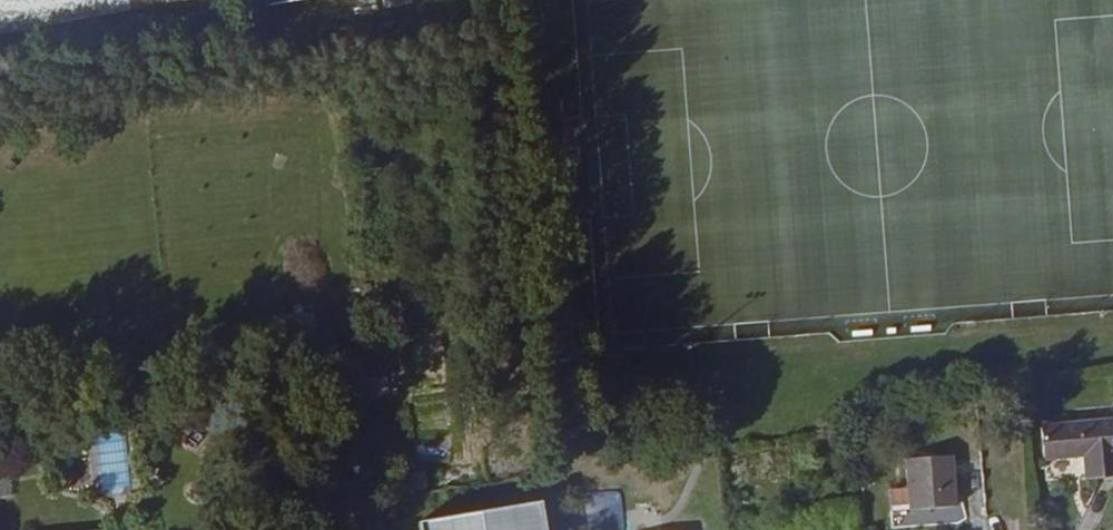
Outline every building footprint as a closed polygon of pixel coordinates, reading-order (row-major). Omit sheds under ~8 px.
[(160,0),(0,0),(0,29),(160,0)] [(1112,485),(1112,433),(1042,437),(1044,465),(1091,463),(1092,486),(1112,485)] [(910,519),(957,516),(954,466),(906,468),(908,495),(910,519)] [(894,520),(910,519),(908,495),(892,497),(894,520)] [(424,526),(425,529),(549,529),(546,508),(424,526)]
